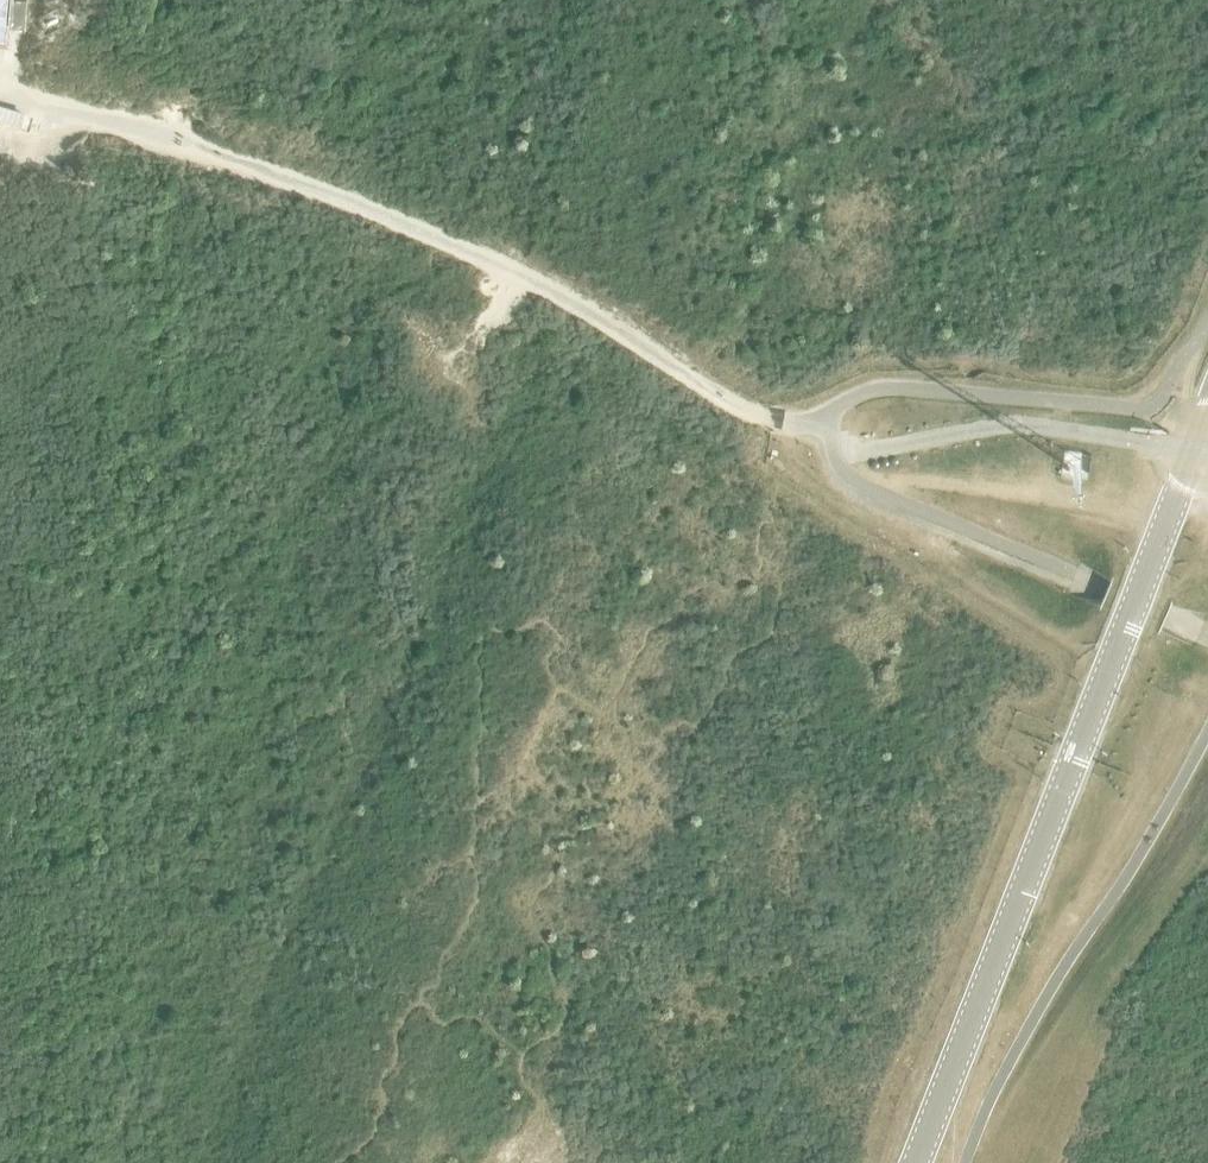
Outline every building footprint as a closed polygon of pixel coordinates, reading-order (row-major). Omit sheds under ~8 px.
[(6,38),(9,0),(0,0),(0,37),(6,38)] [(20,129),(24,115),(0,108),(0,123),(20,129)]
